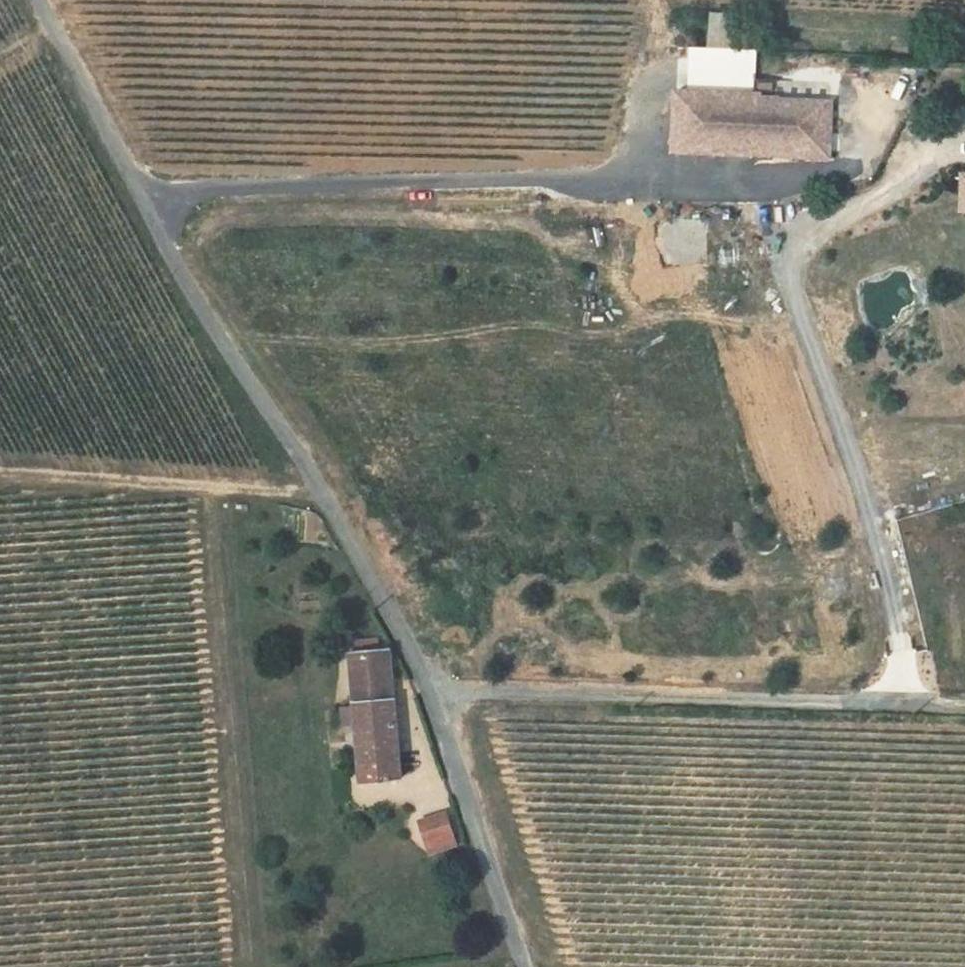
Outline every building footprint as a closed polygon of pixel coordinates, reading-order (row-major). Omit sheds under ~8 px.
[(713,14),(712,47),(731,48),(731,15),(713,14)] [(677,92),(675,151),(830,157),(833,82),(754,79),(754,95),(677,92)] [(354,683),(355,700),(356,707),(357,724),(361,783),(401,779),(393,700),(392,683),(389,653),(352,655),(354,683)] [(357,724),(356,707),(344,708),(345,724),(357,724)] [(454,844),(444,813),(419,821),(429,852),(454,844)]
